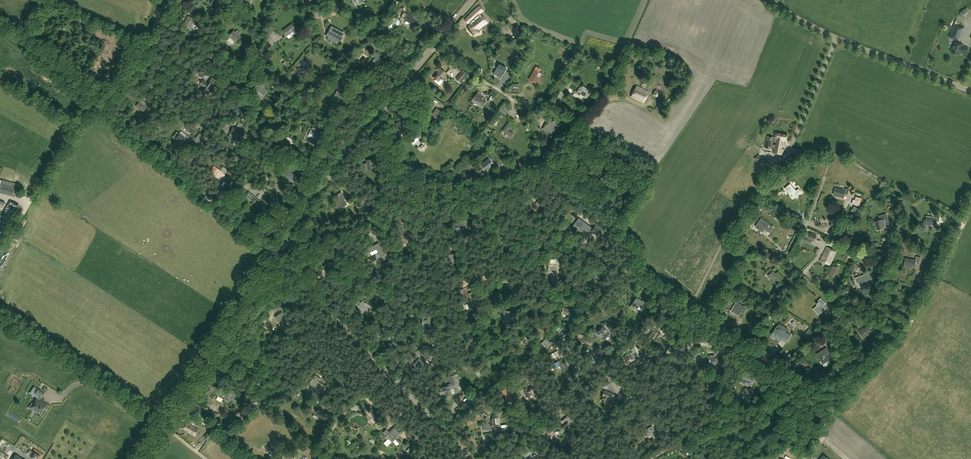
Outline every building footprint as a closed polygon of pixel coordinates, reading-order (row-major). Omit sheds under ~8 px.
[(485,9),(488,13),(493,8),(495,10),(499,6),(494,1),(485,9)] [(488,22),(481,15),(480,14),(483,10),(479,6),(470,14),(470,15),(464,20),(468,24),(471,21),(471,22),(467,25),(474,35),(479,32),(477,30),(488,22)] [(416,26),(420,18),(409,11),(404,18),(407,20),(406,20),(416,26)] [(202,28),(203,25),(190,18),(185,26),(189,29),(193,23),(202,28)] [(296,29),(292,24),(283,30),(285,33),(286,33),(288,35),(290,33),(289,32),(293,29),(295,33),(300,30),(298,27),(296,29)] [(522,35),(518,24),(510,27),(515,38),(522,35)] [(964,27),(955,24),(950,37),(959,41),(964,27)] [(233,30),(229,36),(236,42),(239,38),(236,35),(237,34),(233,30)] [(342,37),(332,31),(332,32),(330,31),(328,33),(331,34),(330,35),(331,35),(330,37),(339,42),(342,37)] [(221,42),(226,36),(222,33),(217,38),(221,42)] [(963,45),(955,42),(951,52),(959,55),(960,52),(966,54),(968,48),(963,45)] [(382,67),(386,62),(378,57),(380,56),(375,52),(372,56),(375,58),(374,59),(375,60),(374,62),(382,67)] [(303,67),(300,69),(298,66),(296,68),(302,76),(310,70),(307,66),(310,63),(307,59),(301,63),(303,67)] [(504,70),(507,65),(500,60),(497,65),(494,69),(500,74),(503,69),(504,70)] [(439,67),(436,70),(438,72),(433,77),(439,82),(442,79),(442,78),(445,74),(442,71),(442,70),(439,67)] [(535,70),(530,78),(533,81),(533,82),(537,84),(539,81),(536,79),(539,75),(540,76),(541,73),(535,70)] [(215,87),(217,84),(212,81),(217,75),(212,71),(210,74),(212,75),(207,81),(204,79),(200,84),(203,87),(201,89),(206,93),(213,85),(215,87)] [(466,72),(459,81),(463,84),(469,74),(466,72)] [(263,94),(267,90),(259,85),(256,89),(254,88),(252,92),(258,96),(260,92),(263,94)] [(579,89),(576,93),(579,95),(581,92),(585,95),(584,96),(587,97),(591,92),(582,86),(580,90),(579,89)] [(636,86),(631,97),(643,103),(649,92),(636,86)] [(343,98),(347,91),(343,89),(343,90),(340,89),(339,91),(338,91),(336,95),(337,95),(336,98),(344,102),(343,104),(346,105),(349,101),(343,98)] [(492,89),(489,94),(494,98),(497,93),(492,89)] [(662,100),(665,94),(656,89),(653,95),(662,100)] [(474,99),(482,105),(486,100),(480,96),(481,94),(478,92),(475,95),(476,96),(474,99)] [(136,106),(144,113),(150,105),(146,102),(144,105),(139,101),(136,106)] [(659,102),(656,109),(661,112),(665,105),(659,102)] [(507,113),(510,108),(506,105),(502,109),(507,113)] [(431,111),(436,118),(441,114),(436,107),(431,111)] [(404,118),(402,119),(392,126),(398,135),(410,127),(404,118)] [(550,120),(549,122),(546,126),(545,125),(543,129),(546,131),(548,128),(551,131),(551,132),(553,134),(559,126),(550,120)] [(508,123),(502,131),(508,135),(512,131),(510,130),(512,126),(508,123)] [(242,138),(245,132),(234,128),(232,133),(230,133),(229,136),(234,138),(235,135),(242,138)] [(318,131),(317,133),(311,130),(309,134),(311,134),(309,136),(318,141),(322,133),(318,131)] [(177,132),(173,137),(180,142),(179,143),(182,146),(187,140),(190,142),(192,140),(187,136),(185,138),(179,133),(179,134),(177,132)] [(198,144),(204,136),(200,133),(194,141),(198,144)] [(785,141),(786,141),(787,135),(776,133),(775,134),(775,133),(774,136),(775,137),(774,137),(773,140),(775,140),(773,153),(783,155),(785,141)] [(291,145),(295,141),(289,136),(285,140),(291,145)] [(771,149),(773,140),(774,137),(767,136),(764,148),(771,149)] [(737,142),(748,148),(750,143),(739,138),(737,142)] [(421,150),(424,145),(418,140),(414,145),(421,150)] [(489,158),(480,165),(485,171),(490,166),(491,167),(494,164),(491,161),(494,159),(489,153),(486,155),(489,158)] [(773,167),(778,174),(795,162),(790,156),(773,167)] [(370,165),(374,165),(374,159),(368,159),(368,162),(365,162),(365,169),(370,169),(370,165)] [(512,164),(507,159),(503,162),(508,168),(512,164)] [(224,174),(214,166),(210,171),(217,177),(220,174),(223,176),(224,174)] [(286,168),(284,173),(288,175),(287,177),(296,182),(299,177),(291,172),(291,171),(286,168)] [(15,188),(1,184),(0,183),(0,193),(13,196),(15,188)] [(791,195),(792,194),(794,197),(796,195),(797,196),(802,192),(799,189),(796,191),(790,184),(788,186),(785,189),(791,195)] [(845,191),(836,188),(834,194),(840,196),(840,197),(843,198),(844,193),(848,194),(849,189),(846,188),(845,191)] [(345,197),(343,195),(338,199),(340,201),(335,205),(339,209),(344,206),(347,204),(342,199),(345,197)] [(263,206),(259,202),(260,201),(254,196),(251,199),(254,202),(252,205),(254,206),(255,205),(259,208),(257,209),(259,211),(261,209),(265,213),(269,209),(264,205),(263,206)] [(853,199),(852,199),(851,203),(859,204),(860,197),(854,196),(853,199)] [(529,207),(536,211),(541,202),(538,200),(536,205),(532,202),(529,207)] [(0,221),(0,228),(7,231),(21,207),(12,201),(0,221)] [(889,223),(888,221),(887,215),(884,216),(879,217),(880,220),(875,221),(877,228),(886,226),(886,223),(889,223)] [(936,218),(926,216),(926,220),(924,220),(924,224),(930,225),(930,224),(931,224),(931,225),(935,225),(936,221),(939,222),(940,216),(937,216),(936,218)] [(591,228),(579,218),(573,226),(586,236),(591,228)] [(760,230),(763,232),(765,229),(768,231),(771,226),(762,218),(758,223),(756,226),(760,230)] [(470,222),(463,220),(461,227),(466,229),(467,224),(469,225),(470,222)] [(599,236),(602,231),(599,229),(595,226),(592,231),(596,233),(599,236)] [(503,230),(500,232),(494,236),(498,242),(500,240),(507,237),(503,230)] [(811,233),(808,238),(806,237),(804,241),(811,244),(813,240),(814,241),(817,235),(811,233)] [(385,255),(379,243),(368,248),(370,252),(376,249),(380,257),(385,255)] [(837,251),(827,247),(820,260),(830,265),(837,251)] [(451,254),(447,255),(449,264),(458,262),(457,260),(456,261),(454,252),(451,253),(451,254)] [(906,258),(904,265),(910,266),(910,267),(914,267),(915,263),(919,264),(920,257),(916,256),(915,260),(906,258)] [(555,269),(557,270),(557,262),(556,262),(556,259),(550,258),(550,261),(549,261),(548,268),(549,268),(549,272),(552,272),(551,273),(552,273),(552,272),(555,272),(555,269)] [(833,266),(828,275),(834,278),(840,267),(837,265),(836,267),(833,266)] [(780,282),(784,278),(778,271),(776,273),(774,271),(771,273),(772,273),(769,276),(773,280),(772,280),(774,283),(778,280),(780,282)] [(871,278),(869,273),(855,278),(853,279),(854,284),(857,283),(858,287),(869,284),(868,280),(871,278)] [(600,283),(592,277),(588,284),(596,289),(600,283)] [(641,308),(648,299),(646,297),(643,301),(637,298),(631,305),(637,309),(639,306),(641,308)] [(821,299),(819,301),(819,302),(817,304),(818,305),(814,309),(816,312),(816,311),(819,314),(823,310),(823,311),(826,309),(823,305),(825,303),(821,299)] [(473,302),(472,300),(466,301),(467,304),(466,305),(467,309),(474,307),(472,302),(473,302)] [(363,312),(367,315),(371,311),(367,307),(367,308),(363,305),(365,303),(362,301),(357,306),(360,308),(358,310),(362,313),(363,312)] [(747,308),(740,304),(739,306),(735,304),(731,311),(739,316),(741,312),(744,313),(747,308)] [(571,310),(563,308),(562,313),(564,313),(564,314),(566,315),(566,314),(573,316),(575,309),(572,308),(571,310)] [(512,314),(512,310),(504,311),(504,320),(512,320),(512,318),(513,318),(513,314),(512,314)] [(282,326),(289,321),(282,312),(275,317),(277,320),(278,320),(282,326)] [(786,320),(784,324),(790,328),(793,325),(786,320)] [(868,326),(860,332),(863,337),(868,334),(869,335),(872,333),(869,329),(872,327),(869,322),(866,324),(868,326)] [(786,332),(778,326),(772,335),(778,338),(777,338),(780,340),(783,337),(785,339),(788,334),(786,332)] [(604,327),(596,333),(603,340),(610,334),(604,327)] [(469,331),(459,331),(458,339),(468,340),(469,331)] [(661,335),(659,333),(654,340),(665,348),(667,344),(659,338),(661,335)] [(529,346),(533,341),(525,336),(522,341),(529,346)] [(685,344),(689,347),(693,341),(689,338),(685,344)] [(548,347),(553,342),(551,340),(549,341),(546,339),(544,341),(546,342),(540,348),(543,353),(549,348),(548,347)] [(827,347),(824,349),(816,354),(823,364),(831,359),(828,354),(830,353),(827,347)] [(640,355),(638,350),(628,354),(629,359),(634,357),(634,359),(636,358),(635,356),(640,355)] [(419,359),(414,364),(419,370),(419,369),(422,371),(427,366),(419,359)] [(562,359),(559,360),(556,362),(561,372),(567,369),(562,359)] [(745,374),(743,380),(752,384),(754,378),(750,376),(750,375),(745,372),(744,374),(745,374)] [(320,378),(315,375),(307,386),(311,388),(314,390),(314,391),(315,391),(316,390),(319,392),(320,390),(322,392),(326,387),(318,381),(320,378)] [(450,385),(448,386),(448,385),(447,384),(444,385),(444,386),(444,387),(439,388),(440,391),(443,390),(445,396),(451,394),(450,388),(451,388),(450,385)] [(533,387),(529,389),(527,384),(525,385),(525,386),(521,388),(522,391),(523,391),(527,398),(533,396),(532,394),(536,392),(533,387)] [(45,392),(38,388),(37,389),(34,387),(30,393),(38,398),(37,398),(33,404),(32,403),(29,407),(29,408),(32,409),(32,410),(32,409),(32,408),(34,409),(34,410),(33,411),(34,411),(36,412),(37,412),(37,411),(41,414),(43,410),(44,410),(44,409),(44,408),(45,408),(47,404),(39,399),(41,397),(41,398),(45,392)] [(464,387),(464,391),(463,391),(463,394),(459,395),(459,398),(463,398),(463,396),(468,396),(468,391),(469,391),(468,387),(464,387)] [(233,399),(237,392),(230,389),(229,392),(221,389),(217,396),(218,396),(223,398),(226,400),(225,401),(226,401),(226,400),(229,402),(231,398),(233,399)] [(511,399),(505,389),(502,391),(508,401),(511,399)] [(603,396),(601,400),(605,402),(607,398),(613,400),(615,395),(604,390),(602,396),(603,396)] [(469,399),(464,404),(468,408),(473,404),(469,399)] [(488,414),(485,414),(485,412),(481,413),(481,418),(482,417),(483,424),(484,430),(490,429),(489,423),(488,414)] [(561,422),(562,422),(556,428),(560,433),(570,424),(569,423),(571,421),(567,417),(561,422)] [(195,419),(192,418),(189,419),(190,423),(189,424),(186,422),(182,429),(195,436),(198,430),(192,426),(192,425),(196,423),(195,419)] [(651,426),(643,431),(646,436),(651,434),(650,433),(654,430),(651,426)] [(208,440),(214,431),(210,428),(208,430),(209,431),(204,437),(208,440)] [(391,428),(388,432),(386,430),(383,433),(384,434),(383,436),(386,439),(388,438),(392,442),(395,439),(394,438),(398,435),(391,428)] [(36,458),(40,458),(42,455),(34,450),(31,456),(36,458)]
